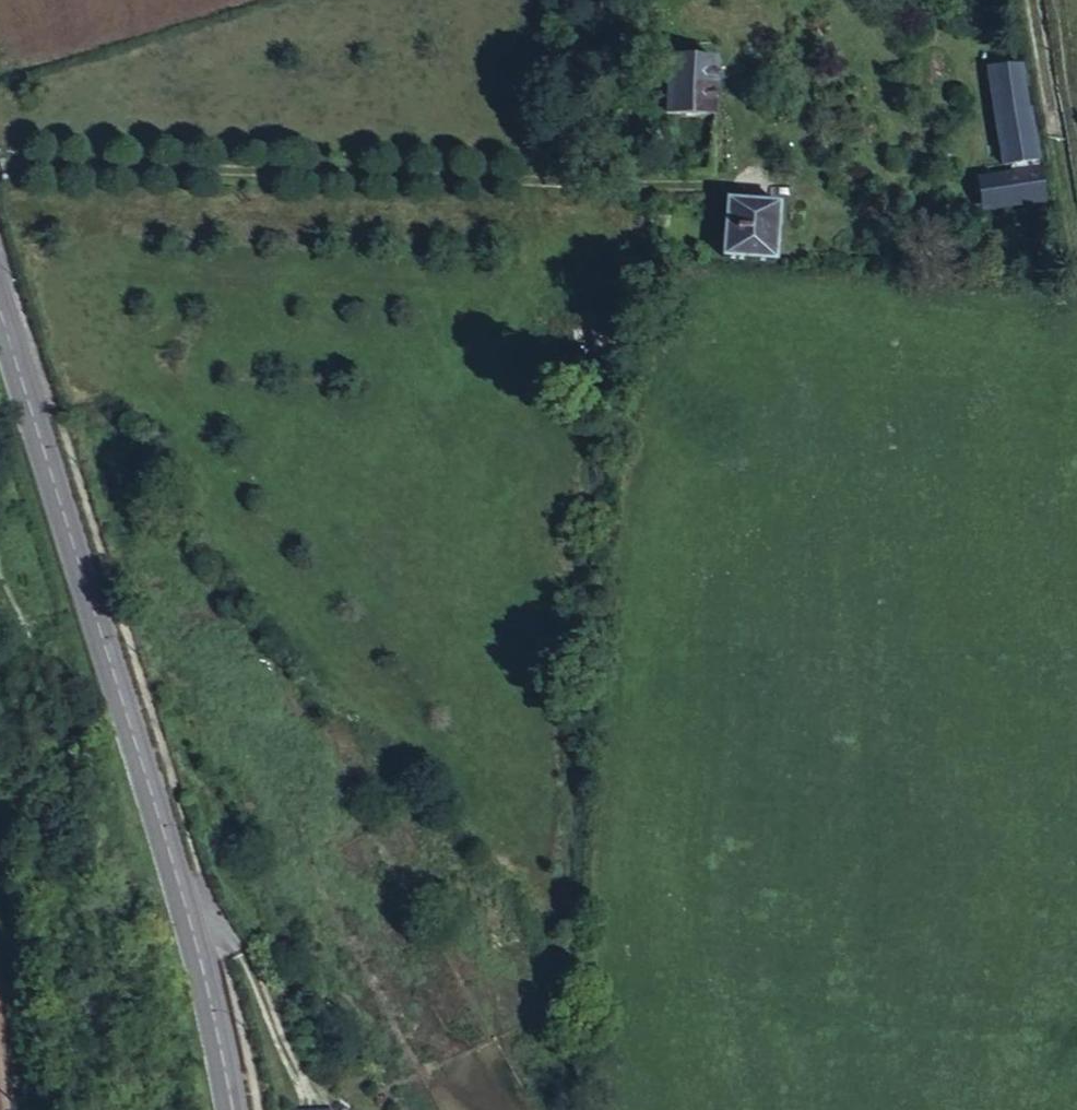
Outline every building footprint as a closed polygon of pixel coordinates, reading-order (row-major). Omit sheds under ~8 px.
[(714,118),(715,61),(667,58),(665,116),(714,118)] [(1003,166),(1037,161),(1023,63),(989,68),(997,113),(995,114),(1003,166)] [(1043,200),(1038,169),(988,176),(992,209),(1043,200)] [(774,262),(778,204),(726,199),(722,258),(774,262)]
